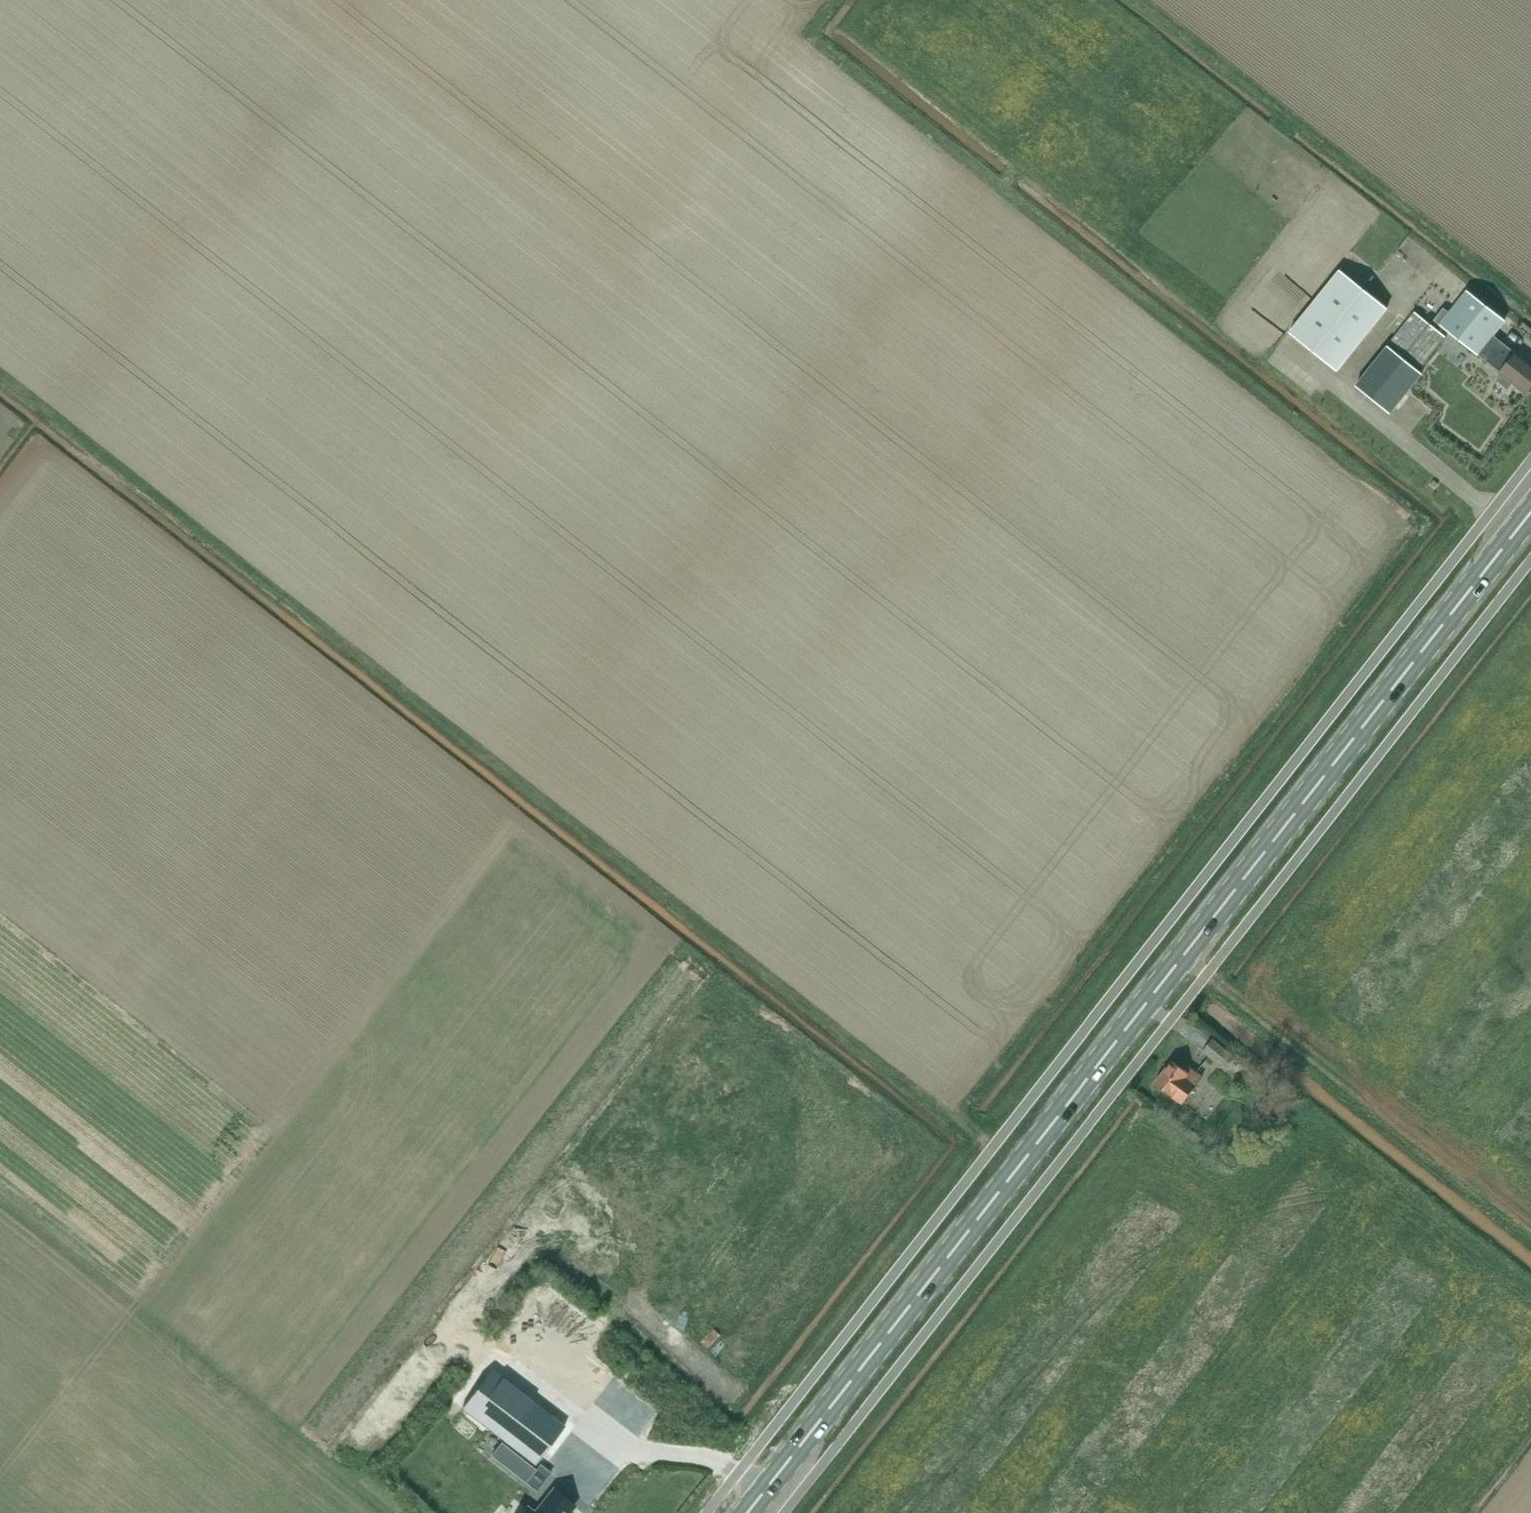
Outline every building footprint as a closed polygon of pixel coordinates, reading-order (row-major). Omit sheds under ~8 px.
[(1388,308),(1341,270),(1290,333),(1337,371),(1388,308)] [(1430,322),(1475,356),(1476,355),(1500,374),(1499,374),(1501,375),(1496,382),(1508,391),(1513,384),(1526,394),(1528,392),(1530,393),(1530,366),(1515,353),(1515,354),(1491,335),(1502,320),(1464,291),(1447,314),(1440,309),(1430,322)] [(1418,371),(1445,336),(1415,312),(1356,387),(1390,414),(1422,374),(1418,371)] [(1214,1039),(1204,1053),(1226,1070),(1236,1056),(1214,1039)] [(1254,1076),(1258,1070),(1239,1056),(1235,1061),(1254,1076)] [(1175,1063),(1157,1087),(1181,1106),(1204,1077),(1191,1067),(1187,1072),(1175,1063)] [(1266,1112),(1274,1103),(1267,1097),(1259,1106),(1266,1112)] [(610,1275),(602,1285),(612,1293),(620,1283),(610,1275)] [(496,1374),(467,1412),(540,1468),(569,1430),(496,1374)] [(537,1466),(526,1479),(541,1490),(556,1471),(545,1463),(540,1469),(540,1468),(537,1466)] [(524,1512),(569,1512),(575,1506),(554,1489),(535,1512),(528,1508),(524,1512)]
